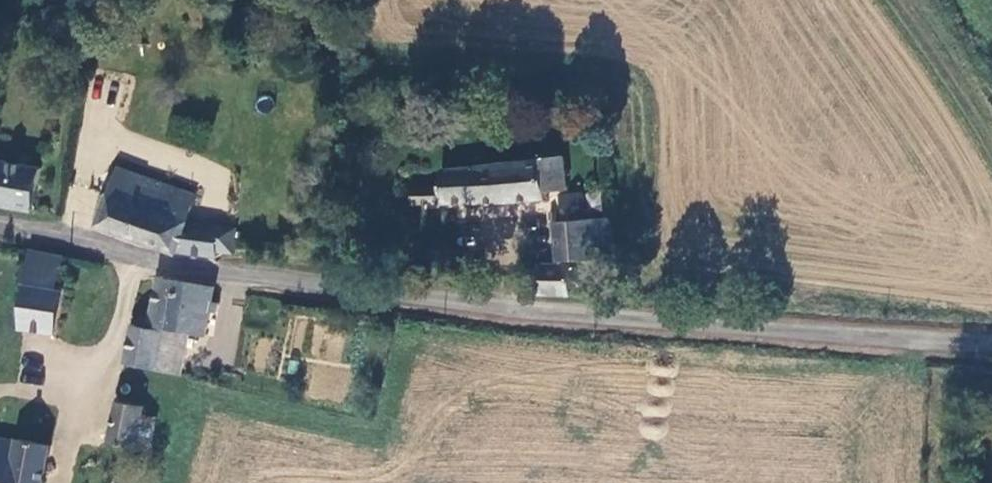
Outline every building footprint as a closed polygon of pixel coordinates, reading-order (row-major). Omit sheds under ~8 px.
[(561,154),(433,171),(434,186),(406,188),(407,203),(544,198),(543,188),(564,187),(561,154)] [(35,205),(41,165),(0,158),(0,200),(35,205)] [(196,191),(116,166),(98,222),(194,253),(213,257),(215,248),(230,251),(233,227),(189,215),(196,191)] [(592,256),(591,222),(555,223),(556,256),(592,256)] [(609,222),(591,222),(592,256),(610,256),(609,222)] [(65,257),(33,252),(29,279),(31,288),(26,325),(61,332),(68,290),(61,288),(65,257)] [(505,252),(504,288),(536,290),(537,261),(537,253),(505,252)] [(537,261),(536,290),(567,292),(568,262),(537,261)] [(207,335),(215,289),(160,280),(153,324),(165,327),(191,332),(207,335)] [(164,333),(137,327),(132,363),(158,368),(164,333)] [(165,327),(164,333),(158,368),(184,374),(191,332),(165,327)] [(115,439),(152,448),(158,419),(146,416),(147,407),(123,401),(115,439)] [(150,407),(147,407),(146,416),(158,419),(160,410),(150,407)] [(53,447),(23,440),(22,445),(0,440),(0,482),(46,482),(53,447)]
